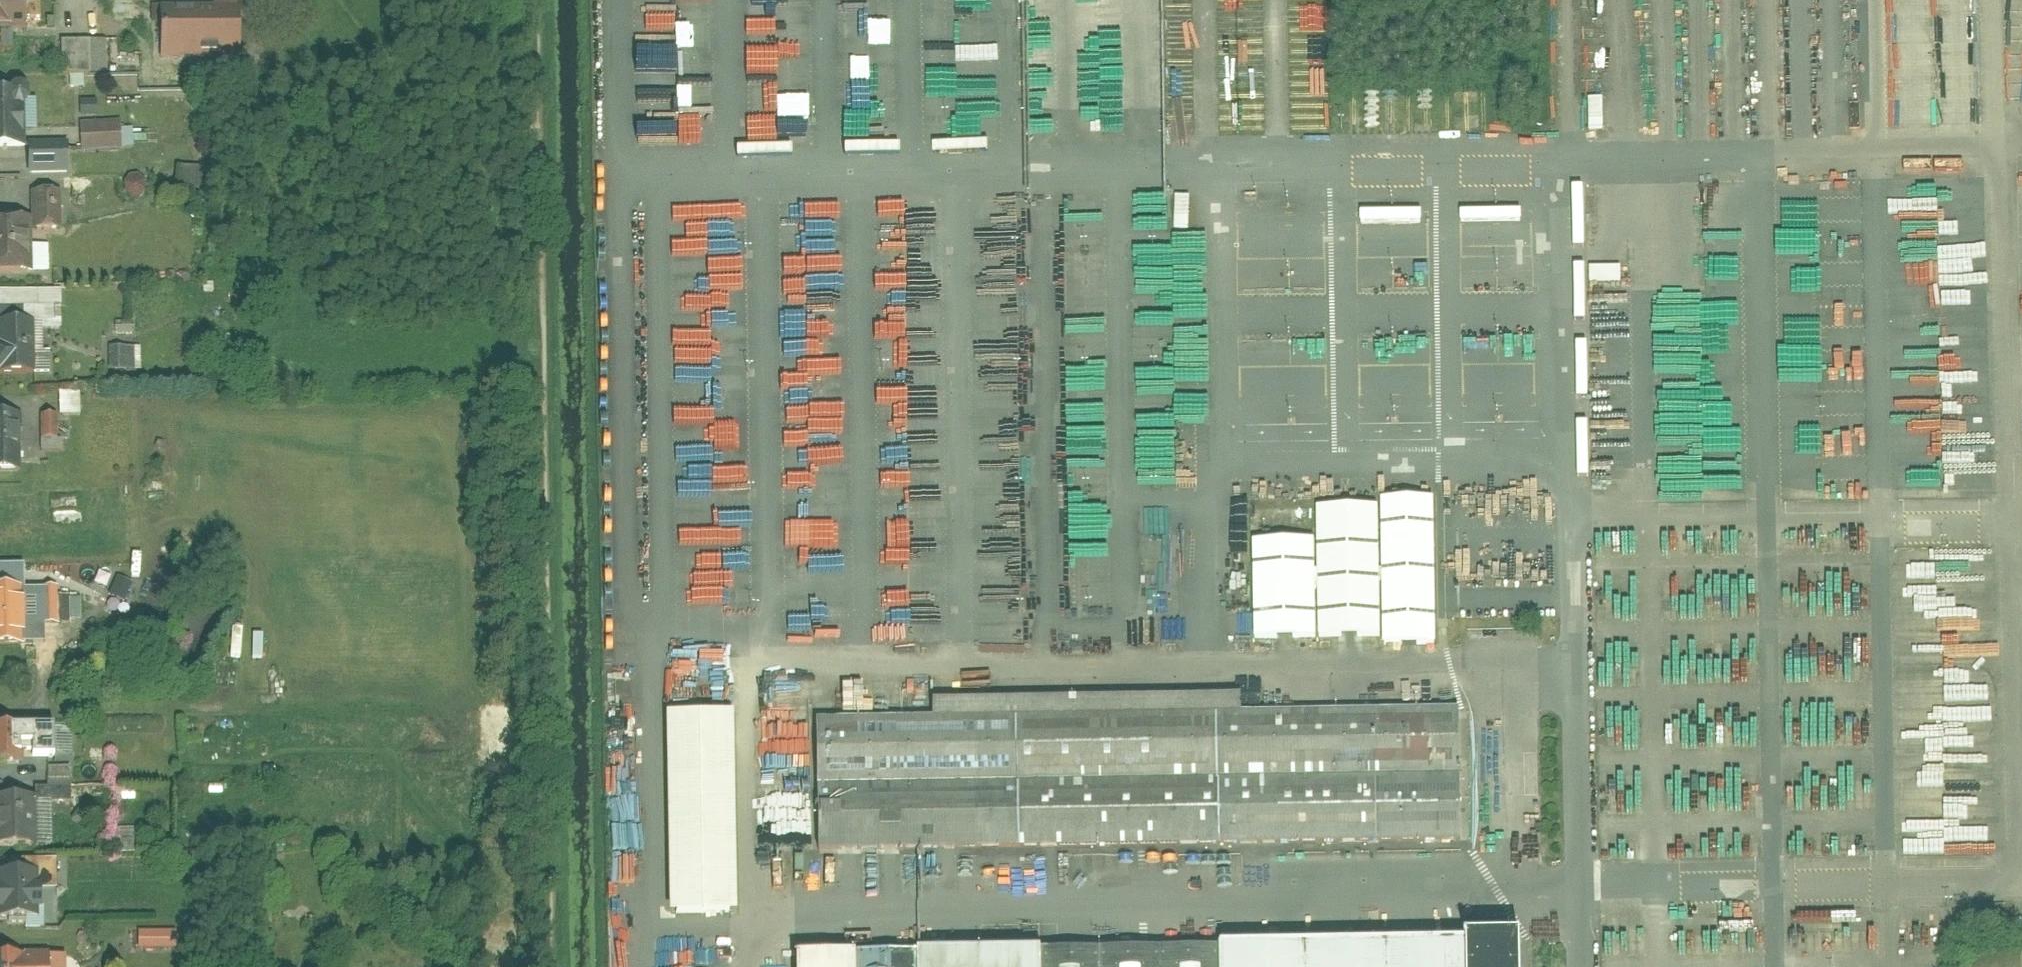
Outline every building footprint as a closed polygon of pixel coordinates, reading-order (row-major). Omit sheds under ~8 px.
[(22,30),(22,0),(0,0),(0,30),(22,30)] [(212,5),(156,6),(156,55),(235,54),(235,1),(212,2),(212,5)] [(58,76),(103,74),(102,41),(57,42),(58,76)] [(20,150),(20,102),(24,102),(24,89),(19,82),(10,82),(5,87),(0,87),(0,150),(20,150)] [(77,102),(77,119),(95,119),(94,102),(77,102)] [(78,124),(79,153),(119,151),(118,130),(118,122),(78,124)] [(761,143),(799,143),(799,138),(810,138),(810,123),(777,123),(777,137),(761,137),(761,143)] [(118,130),(119,151),(131,150),(130,129),(118,130)] [(25,144),(25,175),(65,174),(64,144),(25,144)] [(199,167),(177,167),(178,191),(200,190),(199,167)] [(30,191),(31,231),(60,230),(59,190),(30,191)] [(28,277),(28,216),(0,216),(0,278),(28,277)] [(1623,282),(1623,268),(1580,268),(1580,324),(1592,324),(1592,311),(1589,311),(1589,282),(1623,282)] [(31,377),(30,321),(0,322),(0,377),(31,377)] [(677,334),(675,345),(694,348),(695,337),(677,334)] [(1583,399),(1593,399),(1590,345),(1580,345),(1583,399)] [(18,473),(18,413),(0,413),(0,473),(18,473)] [(44,445),(60,443),(57,419),(41,421),(44,445)] [(1433,504),(1384,505),(1384,513),(1386,637),(1386,648),(1435,647),(1433,504)] [(1323,638),(1386,637),(1384,513),(1321,514),(1323,638)] [(19,641),(18,590),(0,590),(0,642),(19,641)] [(26,609),(27,628),(36,627),(35,609),(26,609)] [(817,725),(819,854),(1462,843),(1460,713),(817,725)] [(732,720),(668,721),(671,917),(734,917),(732,720)] [(21,758),(54,758),(54,723),(20,724),(6,724),(0,724),(0,763),(21,763),(21,758)] [(31,843),(30,795),(0,796),(0,843),(31,843)] [(32,916),(32,907),(37,907),(37,881),(29,881),(28,869),(0,870),(0,916),(32,916)] [(136,930),(136,949),(175,949),(175,930),(136,930)] [(1526,951),(798,962),(798,966),(1527,966),(1526,951)] [(0,952),(0,966),(62,966),(62,954),(45,954),(45,952),(0,952)]
